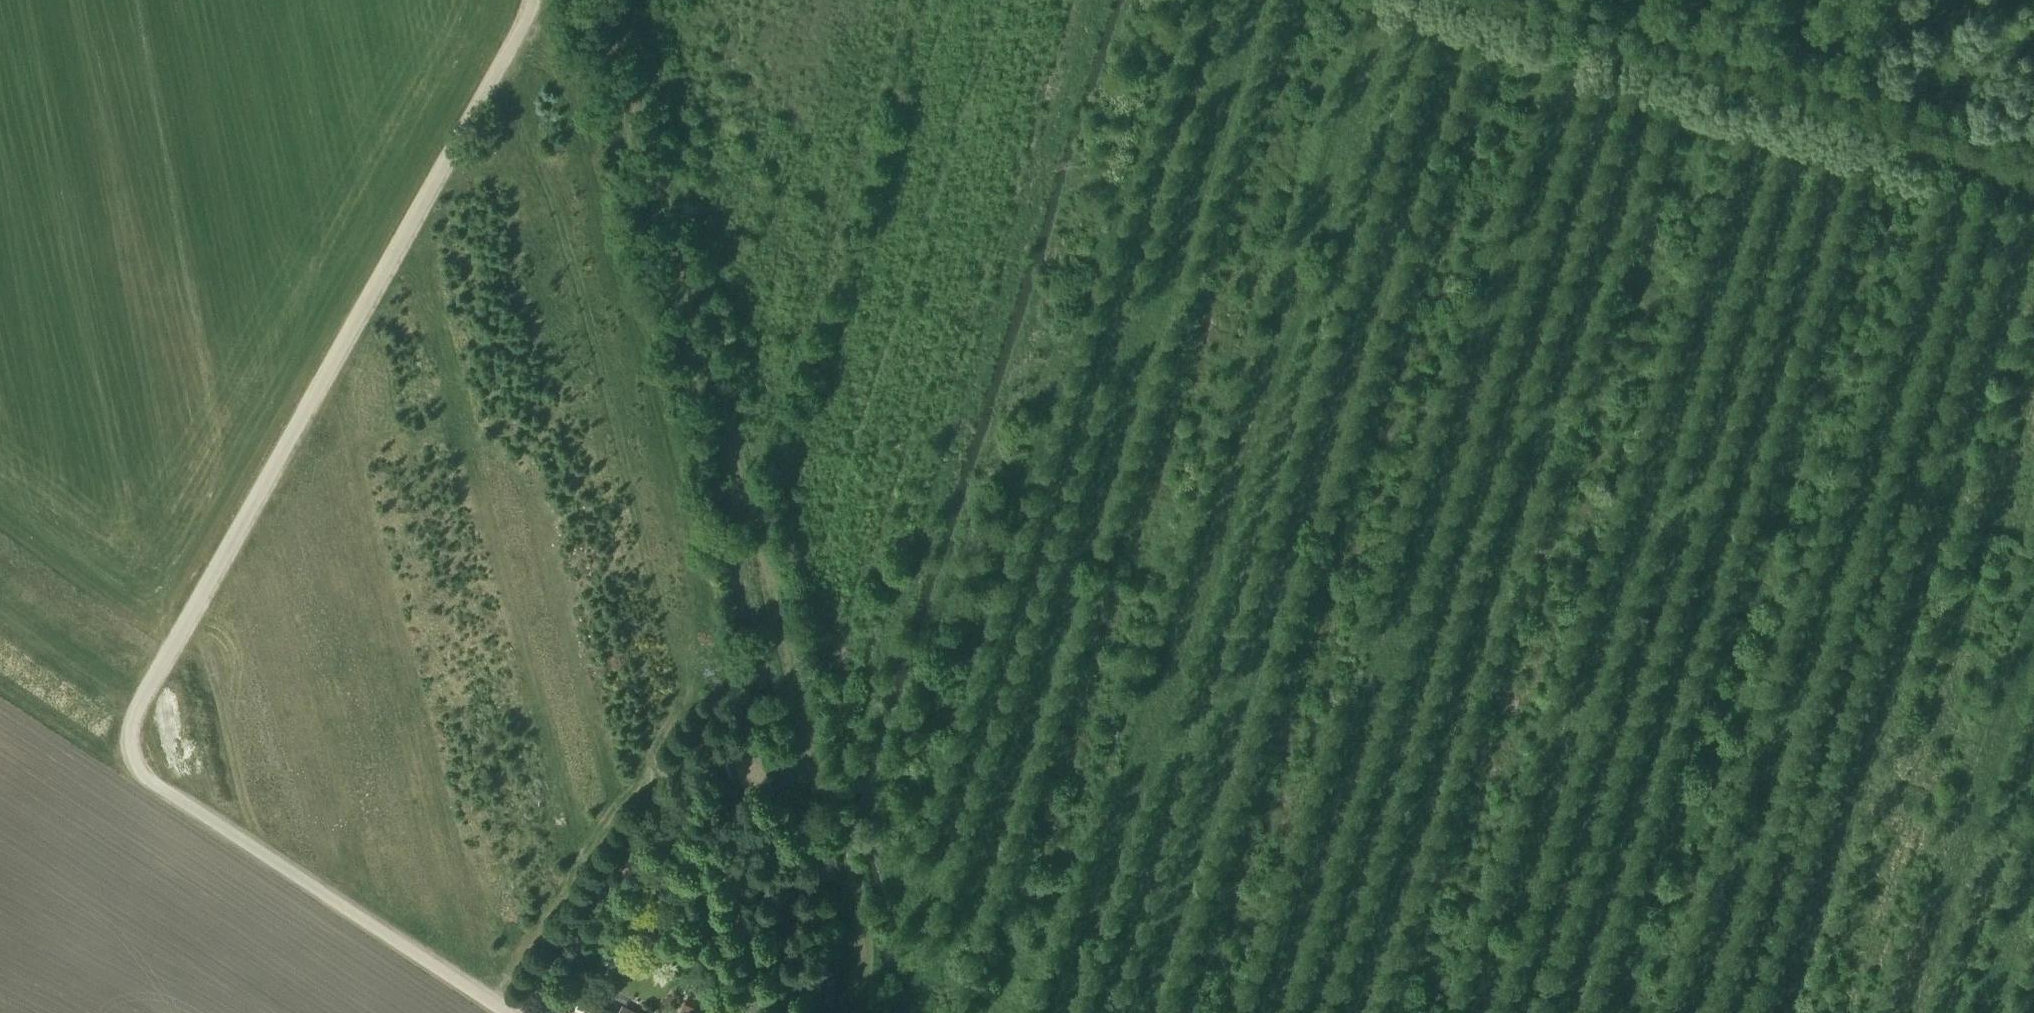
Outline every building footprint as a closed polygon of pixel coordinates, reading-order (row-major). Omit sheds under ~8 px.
[(745,800),(775,791),(760,743),(730,753),(745,800)] [(693,986),(680,1012),(704,1012),(712,996),(693,986)] [(600,1003),(596,1012),(639,1012),(620,1004),(617,1011),(600,1003)]
